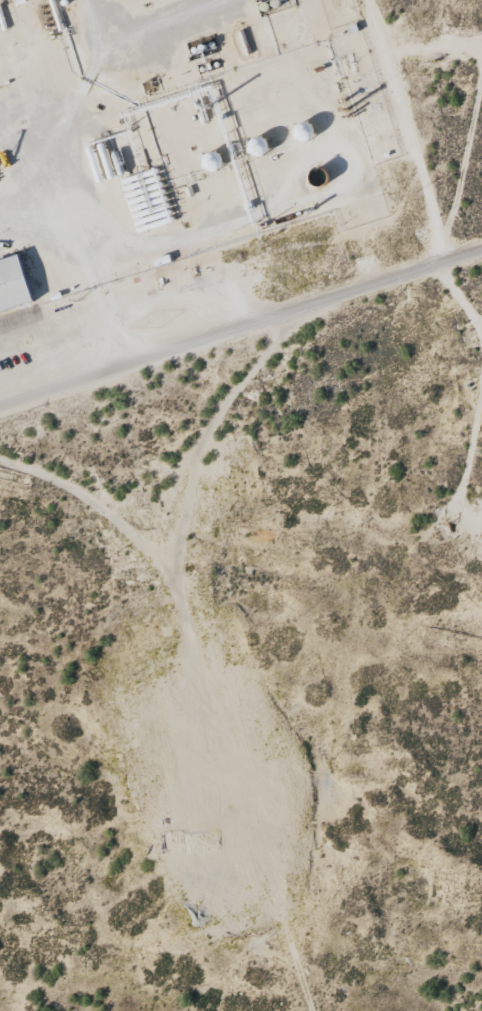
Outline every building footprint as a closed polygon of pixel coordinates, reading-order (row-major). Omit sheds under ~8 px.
[(31,305),(19,256),(0,261),(0,312),(31,305)]
